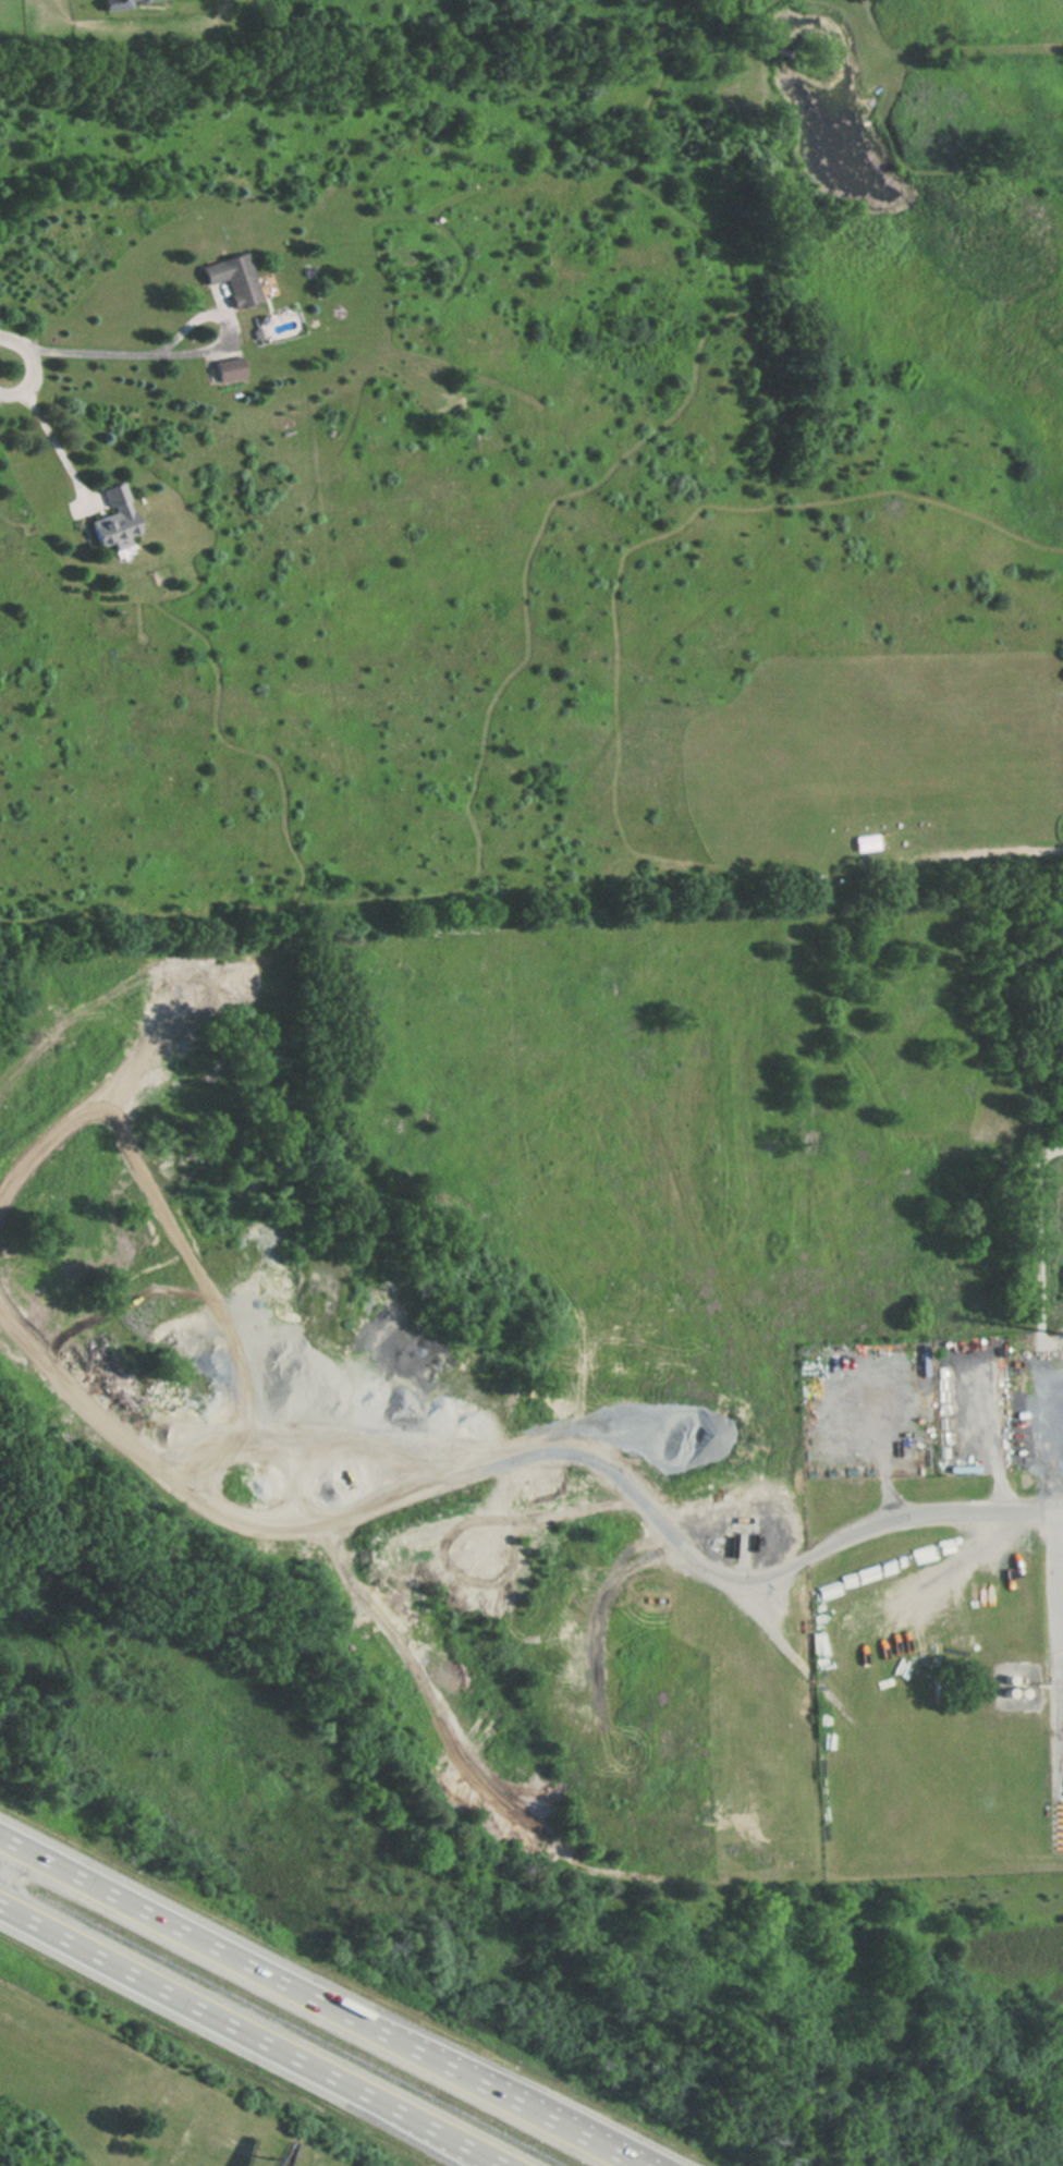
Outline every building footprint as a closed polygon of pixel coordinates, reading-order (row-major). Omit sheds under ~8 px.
[(246,248),(203,264),(209,280),(224,275),(235,305),(262,295),(246,248)] [(217,355),(220,376),(246,372),(243,351),(217,355)] [(131,543),(130,537),(140,534),(124,482),(101,488),(110,513),(89,520),(100,552),(131,543)]
